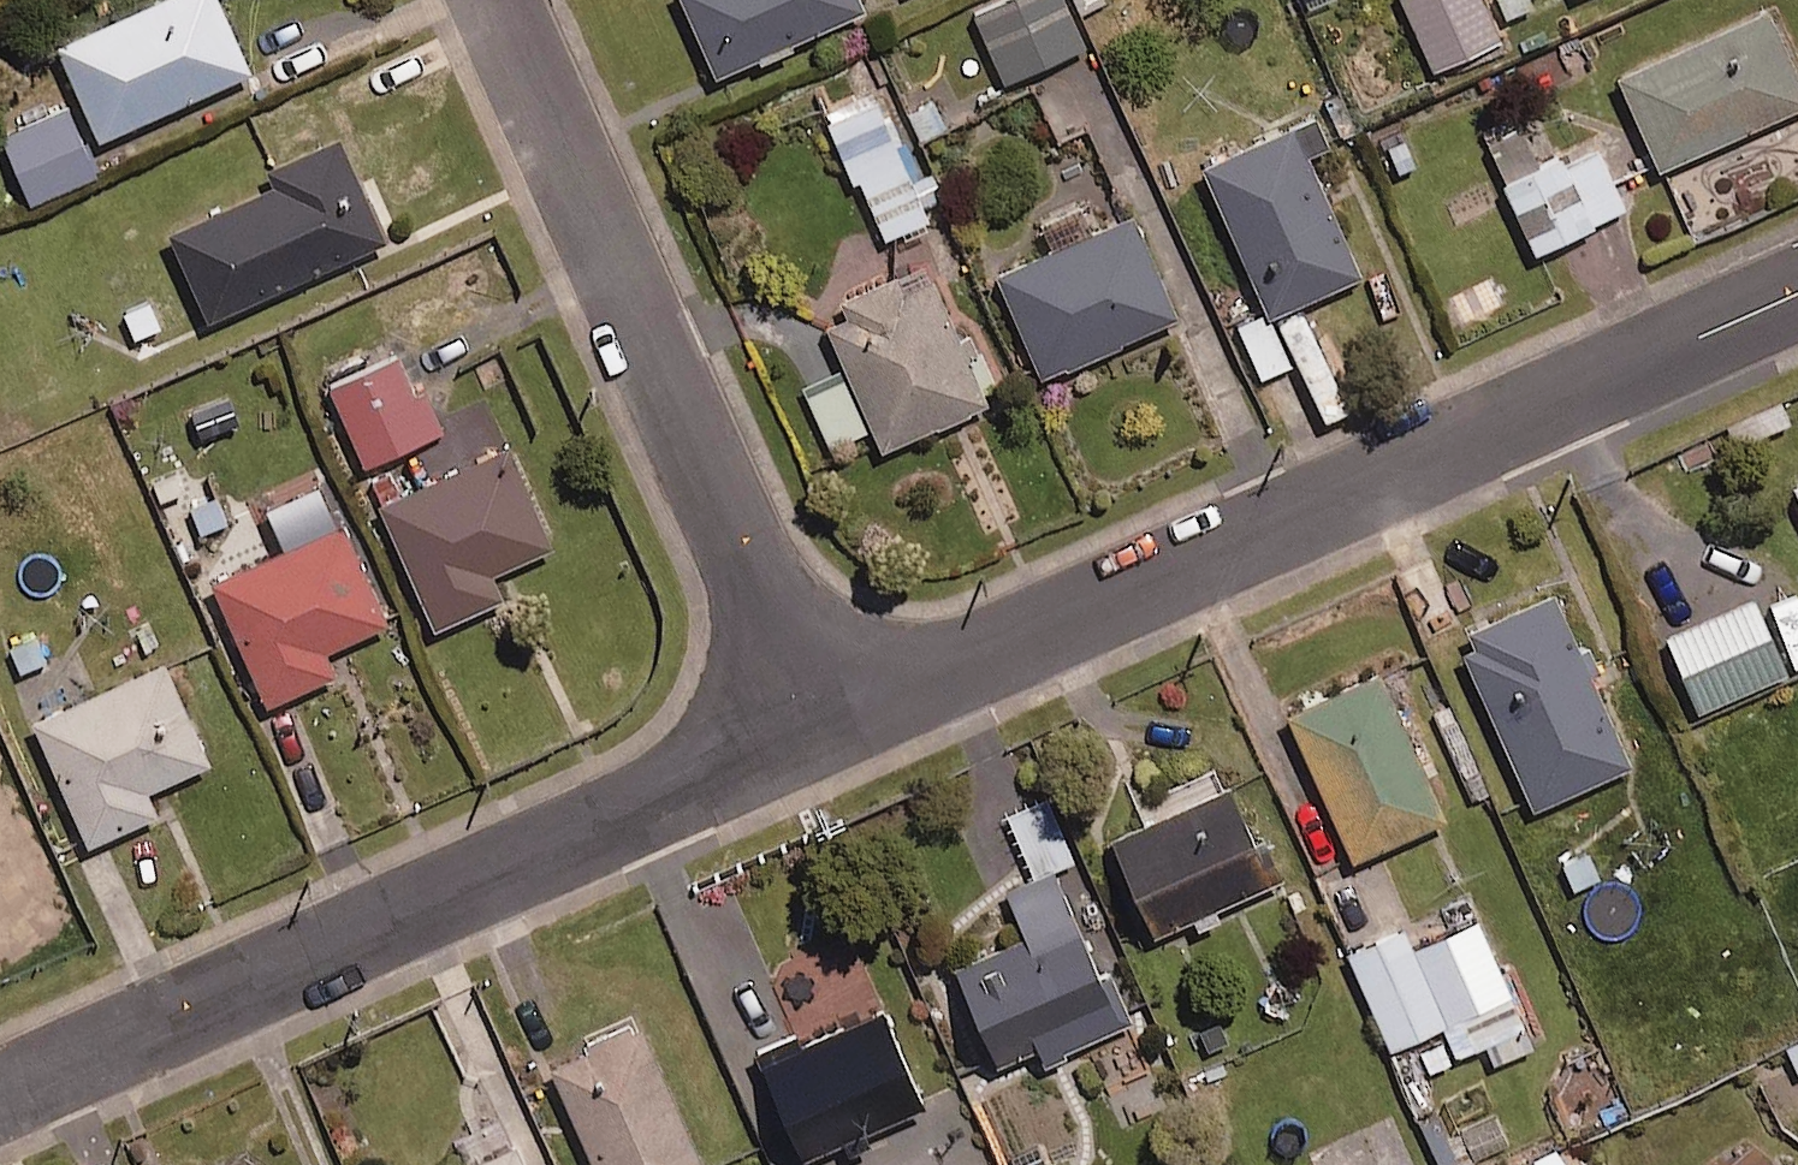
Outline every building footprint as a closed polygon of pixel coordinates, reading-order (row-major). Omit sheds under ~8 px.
[(44,39),(87,134),(242,65),(212,0),(132,0),(44,39)] [(857,0),(683,0),(719,80),(756,63),(760,70),(801,51),(798,44),(863,14),(857,0)] [(981,18),(1009,82),(1086,48),(1065,0),(1023,0),(981,18)] [(1081,18),(1117,0),(1072,0),(1081,18)] [(1487,0),(1399,0),(1433,74),(1505,40),(1487,0)] [(1769,13),(1620,79),(1661,172),(1797,112),(1797,81),(1769,13)] [(943,195),(932,171),(914,179),(880,100),(824,124),(850,186),(858,182),(884,242),(929,223),(921,204),(943,195)] [(0,129),(0,151),(21,199),(89,170),(60,104),(0,129)] [(1541,168),(1517,117),(1480,135),(1537,255),(1627,212),(1594,143),(1541,168)] [(1324,146),(1314,123),(1206,170),(1270,319),(1360,281),(1306,154),(1324,146)] [(329,129),(254,163),(261,179),(156,225),(196,315),(376,235),(329,129)] [(1177,322),(1133,221),(999,280),(1043,380),(1177,322)] [(987,408),(982,395),(998,388),(980,349),(965,356),(932,281),(786,344),(831,449),(872,432),(882,453),(987,408)] [(151,293),(116,310),(134,346),(169,329),(151,293)] [(1266,314),(1237,327),(1262,382),(1291,369),(1266,314)] [(387,352),(321,380),(354,458),(434,424),(418,386),(404,392),(387,352)] [(498,441),(366,499),(422,624),(492,594),(480,568),(542,541),(498,441)] [(218,491),(180,510),(197,544),(235,525),(218,491)] [(332,515),(199,574),(254,700),(325,668),(315,645),(378,617),(332,515)] [(1786,586),(1660,641),(1694,717),(1797,672),(1797,612),(1786,586)] [(1628,770),(1552,601),(1461,641),(1536,811),(1628,770)] [(40,633),(3,646),(17,684),(54,670),(40,633)] [(154,656),(23,717),(79,838),(149,806),(139,786),(201,758),(154,656)] [(1443,823),(1382,679),(1288,719),(1350,863),(1443,823)] [(1155,937),(1193,920),(1197,930),(1220,920),(1216,910),(1272,886),(1231,791),(1114,842),(1155,937)] [(1074,862),(1048,799),(1008,815),(1034,879),(1074,862)] [(1589,844),(1553,862),(1572,901),(1609,882),(1589,844)] [(1101,980),(1052,878),(1008,900),(1026,939),(951,975),(995,1069),(1035,1050),(1043,1066),(1131,1025),(1108,977),(1101,980)] [(1511,998),(1477,923),(1413,952),(1404,932),(1349,957),(1392,1052),(1511,998)] [(802,1160),(844,1142),(851,1158),(873,1149),(867,1134),(922,1112),(882,1013),(800,1046),(796,1036),(758,1051),(802,1160)] [(634,1025),(582,1050),(586,1058),(549,1075),(591,1164),(698,1164),(634,1025)] [(1494,1108),(1455,1129),(1474,1164),(1513,1143),(1494,1108)] [(514,1151),(480,1164),(520,1164),(514,1151)]
